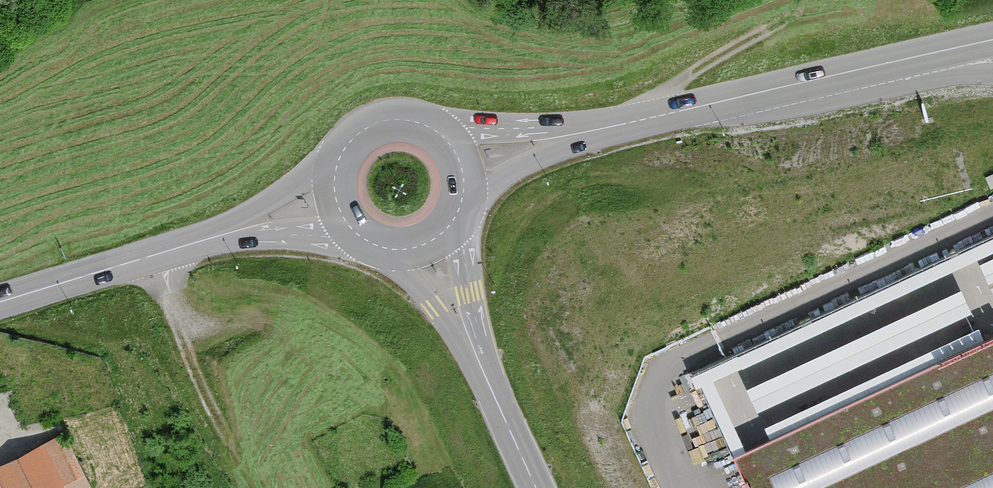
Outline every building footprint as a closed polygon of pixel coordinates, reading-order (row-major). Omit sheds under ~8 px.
[(699,375),(751,487),(992,487),(992,240),(699,375)] [(0,465),(0,487),(83,487),(58,436),(0,465)]
